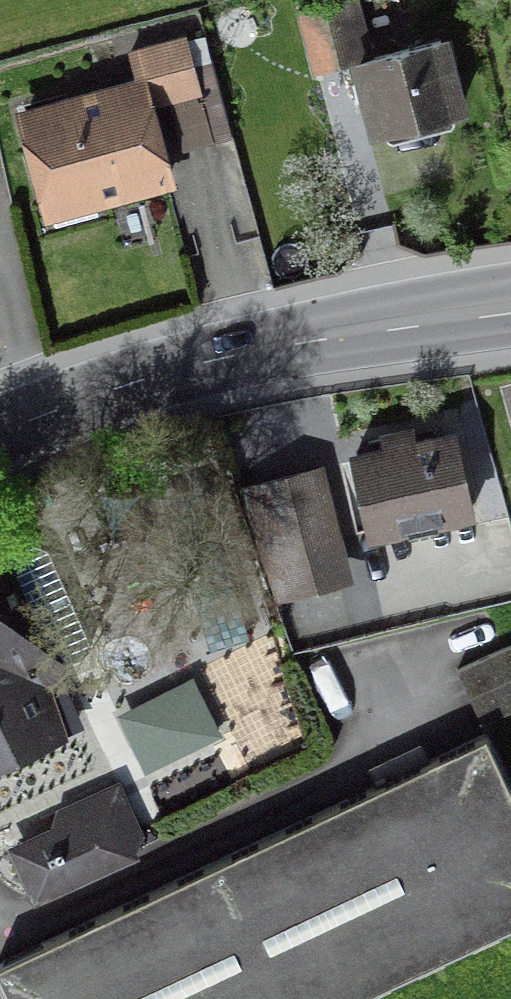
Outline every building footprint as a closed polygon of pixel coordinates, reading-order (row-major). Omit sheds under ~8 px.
[(312,68),(359,56),(345,3),(299,15),(312,68)] [(195,95),(180,42),(152,49),(167,102),(195,95)] [(438,44),(356,64),(375,136),(456,115),(438,44)] [(164,184),(137,88),(21,120),(48,216),(164,184)] [(384,456),(351,463),(367,536),(468,513),(452,441),(412,450),(409,435),(381,441),(384,456)] [(324,533),(309,475),(260,487),(275,545),(324,533)] [(67,730),(45,687),(61,669),(64,661),(82,653),(88,642),(46,546),(31,541),(6,551),(1,541),(0,542),(0,764),(67,730)] [(508,648),(454,673),(479,728),(510,713),(510,655),(508,648)] [(483,738),(0,965),(0,990),(4,998),(360,998),(510,928),(510,798),(483,738)] [(14,854),(34,898),(125,856),(105,813),(14,854)]
